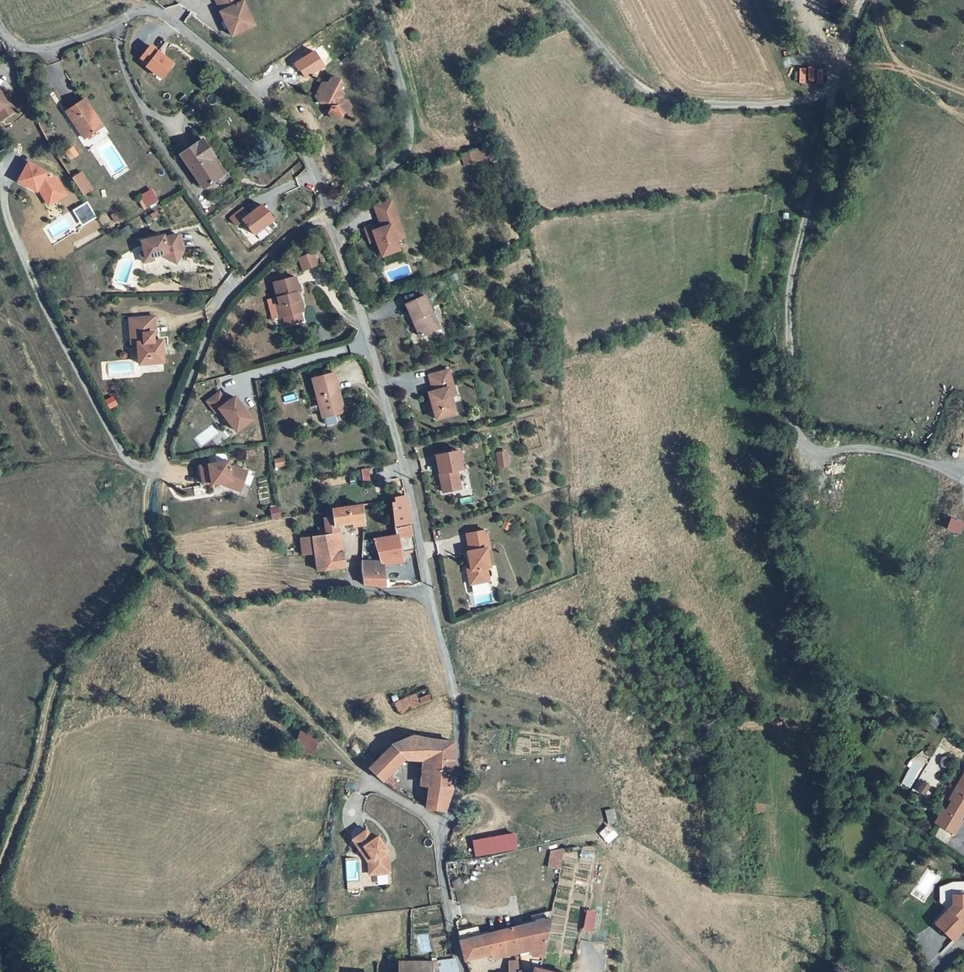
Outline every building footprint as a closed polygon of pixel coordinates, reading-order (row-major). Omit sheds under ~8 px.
[(222,10),(221,10),(225,19),(228,26),(232,34),(254,23),(243,0),(217,0),(222,10)] [(136,59),(160,79),(174,62),(150,42),(136,59)] [(334,104),(329,115),(332,120),(340,119),(342,113),(348,113),(351,107),(346,101),(345,102),(344,102),(344,101),(344,94),(342,92),(346,85),(342,80),(331,80),(329,85),(323,84),(318,96),(320,104),(334,104)] [(1,122),(13,113),(5,100),(0,92),(0,121),(1,122)] [(84,98),(65,112),(76,127),(79,124),(90,138),(104,127),(84,98)] [(5,100),(13,113),(16,112),(9,99),(5,100)] [(76,127),(86,140),(90,138),(79,124),(76,127)] [(180,152),(202,185),(219,175),(218,173),(207,156),(211,153),(201,138),(180,152)] [(460,151),(463,164),(489,157),(486,145),(460,151)] [(218,173),(224,171),(211,153),(207,156),(218,173)] [(27,158),(16,177),(35,187),(37,184),(40,185),(39,187),(43,195),(51,190),(55,197),(65,190),(55,175),(27,158)] [(78,172),(71,176),(80,189),(86,185),(78,172)] [(136,197),(144,209),(159,200),(152,188),(136,197)] [(51,190),(43,195),(47,201),(55,197),(51,190)] [(381,221),(382,226),(373,229),(376,238),(377,241),(402,230),(391,199),(375,204),(381,221)] [(242,220),(254,235),(274,218),(261,201),(247,212),(242,205),(228,217),(235,226),(242,220)] [(365,227),(370,240),(376,238),(373,229),(382,226),(381,221),(365,227)] [(402,230),(377,241),(382,254),(399,248),(396,238),(404,235),(402,230)] [(142,240),(144,250),(147,260),(154,258),(153,255),(163,253),(177,261),(179,258),(183,251),(178,233),(164,236),(163,234),(142,240)] [(313,250),(299,256),(304,268),(318,262),(313,250)] [(299,289),(295,274),(274,280),(279,302),(278,302),(281,315),(284,314),(286,323),(303,319),(301,310),(304,309),(301,297),(298,298),(296,290),(299,289)] [(439,326),(424,293),(406,302),(421,335),(439,326)] [(155,315),(130,317),(132,342),(138,341),(140,363),(164,360),(162,339),(157,339),(154,339),(153,331),(156,331),(155,315)] [(449,368),(429,373),(434,389),(429,390),(431,397),(450,391),(449,385),(454,384),(449,368)] [(334,370),(312,376),(323,415),(341,411),(344,406),(341,396),(339,397),(337,391),(340,390),(334,370)] [(221,390),(209,399),(217,410),(221,407),(237,429),(253,418),(237,395),(229,401),(221,390)] [(450,391),(431,397),(437,417),(457,412),(451,394),(450,391)] [(459,448),(437,453),(444,490),(461,487),(457,468),(463,467),(459,448)] [(498,450),(500,465),(509,464),(507,449),(498,450)] [(206,466),(209,484),(218,482),(218,484),(230,482),(238,480),(249,484),(254,471),(240,466),(235,467),(234,461),(206,466)] [(230,482),(231,485),(247,490),(249,484),(238,480),(230,482)] [(391,523),(410,520),(406,495),(388,498),(391,523)] [(323,517),(323,523),(326,523),(337,522),(353,522),(353,524),(361,523),(364,521),(362,502),(324,508),(325,516),(323,517)] [(946,528),(960,534),(963,523),(963,522),(950,517),(946,528)] [(342,548),(337,522),(326,523),(327,531),(319,532),(323,549),(342,548)] [(327,531),(326,523),(323,523),(318,524),(319,532),(327,531)] [(398,550),(416,548),(411,523),(395,525),(398,550)] [(398,550),(395,525),(392,526),(393,533),(374,536),(379,556),(399,553),(398,550)] [(490,546),(486,528),(467,532),(470,549),(468,550),(470,562),(472,567),(468,568),(471,582),(489,578),(487,565),(490,564),(487,546),(490,546)] [(323,549),(319,532),(312,534),(315,552),(318,569),(345,564),(342,548),(323,549)] [(300,537),(303,554),(315,552),(312,534),(300,537)] [(380,563),(402,560),(399,553),(379,556),(376,556),(361,558),(360,566),(363,585),(385,586),(380,563)] [(423,686),(389,702),(394,713),(428,697),(423,686)] [(294,748),(313,753),(317,735),(298,730),(294,748)] [(453,740),(412,734),(393,742),(375,759),(368,766),(382,779),(405,756),(422,759),(422,782),(426,783),(453,785),(453,740)] [(423,806),(446,807),(453,785),(426,783),(423,806)] [(957,800),(953,797),(944,809),(962,823),(963,821),(963,790),(957,800)] [(367,828),(354,838),(365,854),(369,850),(374,858),(376,872),(391,871),(390,856),(386,850),(383,847),(386,844),(379,829),(371,833),(367,828)] [(474,838),(476,854),(517,847),(514,831),(474,838)] [(564,850),(550,848),(547,866),(561,868),(564,850)] [(369,850),(365,854),(369,860),(370,872),(376,872),(374,858),(369,850)] [(950,941),(963,927),(959,923),(957,921),(962,916),(963,914),(963,894),(949,895),(949,904),(931,923),(950,941)] [(582,929),(593,931),(596,910),(586,908),(582,929)] [(535,921),(553,917),(554,909),(534,914),(535,921)] [(535,921),(460,938),(464,959),(466,959),(490,954),(492,957),(509,953),(508,949),(519,946),(529,944),(549,938),(553,917),(535,921)] [(546,956),(549,938),(529,944),(533,957),(546,956)] [(533,957),(529,944),(519,946),(523,960),(533,959),(533,957)] [(456,958),(454,958),(442,959),(443,971),(459,971),(456,958)] [(411,959),(400,959),(400,971),(434,971),(432,971),(434,960),(416,959),(411,959)] [(510,962),(510,971),(521,970),(534,969),(533,959),(523,960),(510,962)]
